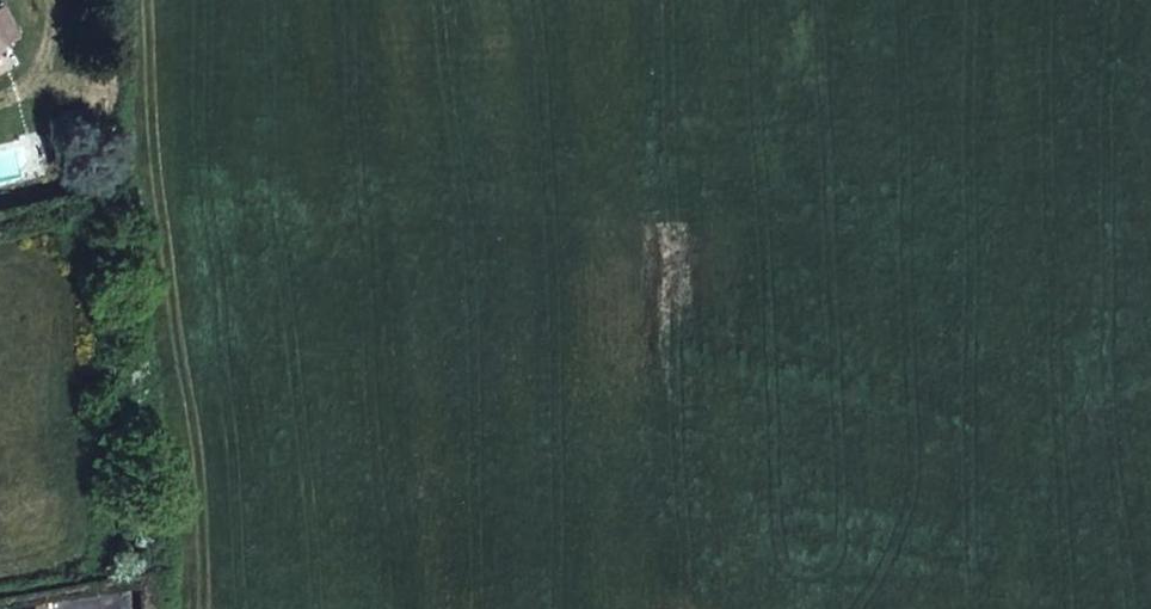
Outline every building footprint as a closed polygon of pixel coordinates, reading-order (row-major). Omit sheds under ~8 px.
[(0,12),(0,42),(12,36),(0,12)]
